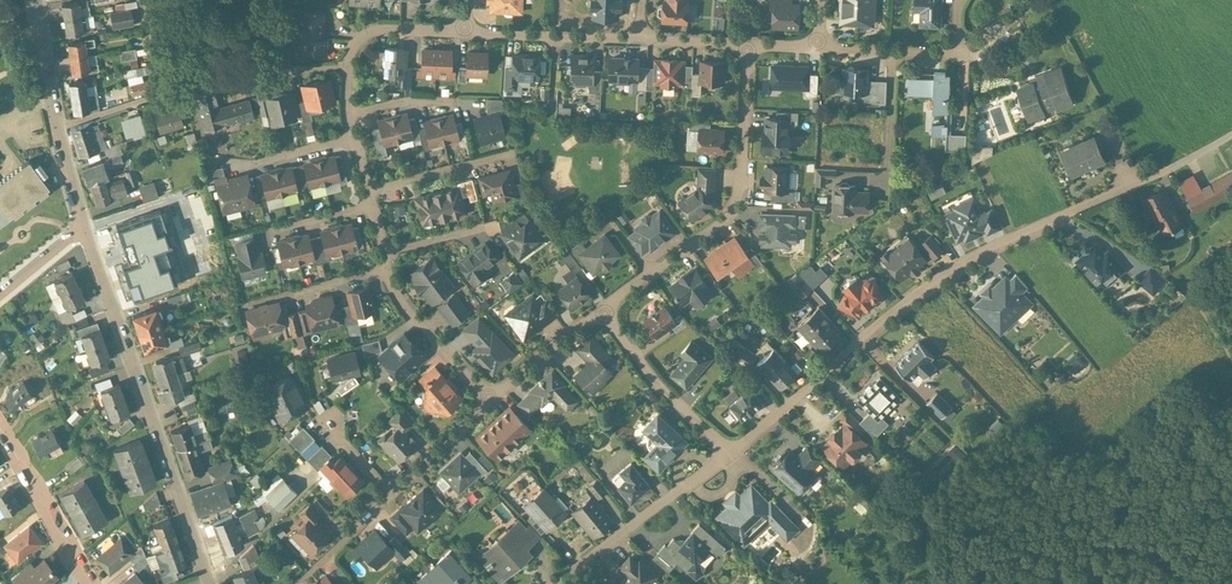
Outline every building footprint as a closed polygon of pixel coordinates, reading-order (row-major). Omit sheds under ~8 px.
[(62,4),(64,19),(81,16),(80,7),(88,6),(87,0),(81,0),(78,0),(78,2),(62,4)] [(490,11),(521,12),(522,0),(490,0),(490,11)] [(620,0),(592,0),(591,23),(620,23),(620,0)] [(669,2),(664,2),(664,7),(663,7),(660,8),(660,14),(662,16),(663,16),(663,21),(687,22),(688,4),(687,3),(687,0),(669,0),(669,2)] [(842,22),(868,23),(868,15),(873,16),(873,0),(843,0),(842,22)] [(915,9),(922,9),(921,25),(940,26),(941,0),(915,0),(915,9)] [(792,4),(775,3),(774,6),(774,25),(782,25),(784,27),(786,26),(798,26),(799,5),(792,4)] [(131,9),(111,12),(113,28),(134,25),(131,9)] [(322,14),(300,13),(299,22),(299,26),(321,27),(322,14)] [(81,16),(64,19),(67,34),(83,32),(83,33),(94,31),(92,16),(92,15),(81,16)] [(321,27),(299,26),(299,30),(299,38),(304,38),(325,40),(325,39),(320,39),(321,27)] [(83,40),(66,43),(69,58),(86,56),(84,46),(93,44),(92,38),(83,40)] [(325,40),(304,38),(303,42),(303,52),(325,53),(325,40)] [(404,48),(387,47),(386,58),(384,58),(384,64),(386,64),(386,74),(402,75),(403,66),(406,66),(406,65),(406,58),(403,58),(404,48)] [(135,49),(120,51),(121,61),(137,58),(135,49)] [(435,76),(436,50),(422,49),(421,71),(431,71),(431,76),(435,76)] [(436,50),(435,76),(439,77),(440,72),(450,72),(451,51),(436,50)] [(486,52),(466,51),(466,66),(465,74),(466,74),(485,75),(486,52)] [(527,55),(512,55),(512,67),(511,77),(514,77),(538,78),(539,55),(527,54),(527,55)] [(86,56),(69,58),(71,73),(88,70),(88,71),(97,70),(96,63),(87,65),(86,56)] [(594,57),(571,56),(570,73),(576,74),(576,83),(589,83),(593,83),(594,71),(594,57)] [(632,59),(625,58),(625,59),(611,58),(610,80),(619,80),(619,82),(629,83),(629,81),(637,81),(638,81),(639,68),(639,60),(632,59)] [(677,61),(663,60),(663,61),(656,60),(655,68),(655,83),(662,83),(662,86),(676,86),(676,84),(683,84),(684,84),(685,65),(685,62),(677,61)] [(725,63),(702,62),(701,74),(701,82),(724,83),(725,63)] [(773,63),(773,88),(814,88),(814,74),(812,74),(812,64),(773,63)] [(412,66),(406,65),(406,66),(403,66),(402,75),(402,78),(412,78),(412,66)] [(693,66),(685,65),(684,84),(683,84),(683,86),(692,87),(693,74),(693,66)] [(150,66),(126,70),(129,85),(143,81),(142,74),(151,72),(150,66)] [(466,66),(459,66),(458,80),(466,81),(466,74),(465,74),(466,66)] [(512,67),(505,67),(504,88),(514,88),(514,77),(511,77),(512,67)] [(647,68),(639,68),(638,81),(637,81),(637,90),(646,90),(647,68)] [(655,68),(647,68),(646,90),(655,90),(655,83),(655,68)] [(876,80),(867,80),(868,69),(845,68),(844,91),(865,92),(865,101),(875,102),(876,80)] [(1059,70),(1045,74),(1047,80),(1033,85),(1033,83),(1020,88),(1031,119),(1071,104),(1059,70)] [(602,72),(594,71),(593,83),(589,83),(589,93),(601,94),(602,72)] [(941,77),(909,76),(908,96),(914,96),(914,91),(934,92),(933,110),(947,111),(947,112),(948,112),(948,110),(950,73),(940,73),(940,74),(941,74),(941,77)] [(701,74),(693,74),(692,87),(692,96),(701,96),(701,82),(701,74)] [(84,80),(68,83),(71,98),(87,96),(86,86),(94,84),(92,77),(84,79),(84,80)] [(412,78),(402,78),(402,87),(411,87),(412,78)] [(329,79),(302,86),(306,100),(308,108),(309,108),(334,102),(329,79)] [(887,81),(876,80),(875,102),(886,102),(887,81)] [(146,81),(131,85),(134,94),(149,90),(146,81)] [(215,86),(192,92),(202,129),(253,115),(249,100),(221,108),(215,86)] [(266,89),(256,92),(260,108),(268,106),(266,97),(267,97),(266,89)] [(267,97),(266,97),(268,106),(272,123),(273,123),(276,125),(280,124),(282,120),(285,120),(289,122),(292,121),(294,117),(295,117),(289,92),(267,97)] [(96,94),(87,96),(89,104),(97,102),(96,94)] [(87,96),(71,98),(73,113),(90,110),(90,111),(98,109),(97,102),(89,104),(87,96)] [(502,98),(487,98),(487,111),(488,115),(498,113),(505,112),(502,98)] [(306,100),(299,102),(304,122),(312,120),(309,108),(308,108),(306,100)] [(178,107),(154,114),(160,132),(183,125),(178,107)] [(799,112),(777,111),(777,118),(788,119),(788,127),(793,128),(798,123),(799,112)] [(408,119),(407,113),(401,115),(400,113),(392,116),(398,140),(412,137),(413,137),(408,119)] [(488,115),(475,119),(481,141),(504,136),(498,113),(488,115)] [(453,114),(447,116),(446,115),(438,117),(444,141),(458,138),(459,138),(455,124),(453,114)] [(384,118),(384,119),(378,120),(379,127),(384,144),(398,140),(392,116),(384,118)] [(415,117),(408,119),(413,137),(412,137),(413,140),(421,138),(418,129),(415,117)] [(438,117),(430,119),(430,120),(424,121),(425,127),(430,145),(444,141),(438,117)] [(777,118),(767,118),(766,132),(763,132),(762,151),(788,153),(788,147),(790,147),(792,145),(792,139),(790,137),(789,137),(789,133),(787,133),(788,127),(788,119),(777,118)] [(135,138),(147,134),(142,120),(130,123),(135,138)] [(947,122),(932,121),(932,133),(946,134),(947,134),(948,121),(947,121),(947,122)] [(462,122),(455,124),(459,138),(458,138),(459,145),(468,143),(462,122)] [(711,123),(689,122),(689,130),(700,130),(700,129),(710,130),(711,123)] [(96,143),(89,123),(70,129),(80,156),(98,150),(96,143)] [(384,144),(379,127),(372,129),(379,158),(388,156),(384,144)] [(425,127),(418,129),(421,138),(424,150),(431,148),(430,145),(425,127)] [(710,130),(700,129),(700,130),(699,151),(709,152),(710,155),(716,155),(718,152),(723,152),(724,131),(710,130)] [(193,132),(184,135),(187,149),(197,147),(193,132)] [(951,134),(947,134),(946,134),(946,150),(966,152),(966,135),(951,134)] [(206,138),(196,140),(200,154),(209,152),(206,138)] [(1092,138),(1064,151),(1074,173),(1102,160),(1092,138)] [(105,140),(96,143),(98,150),(106,148),(108,148),(105,140)] [(108,148),(106,148),(109,159),(121,155),(123,154),(120,147),(119,144),(108,148)] [(988,147),(973,146),(972,163),(993,154),(993,147),(988,147)] [(121,155),(109,159),(112,166),(123,162),(121,155)] [(347,182),(341,155),(334,157),(339,179),(340,184),(347,182)] [(333,156),(319,159),(325,183),(339,179),(334,157),(333,156)] [(9,217),(13,214),(14,216),(23,209),(22,207),(25,205),(27,207),(36,200),(34,198),(38,196),(39,198),(49,191),(47,189),(49,187),(29,159),(0,181),(0,224),(9,217)] [(319,159),(304,163),(310,185),(310,186),(325,183),(319,159)] [(103,162),(83,168),(88,185),(106,179),(108,178),(103,162)] [(305,164),(298,166),(303,187),(310,185),(305,164)] [(222,166),(204,171),(207,182),(215,179),(225,176),(222,166)] [(290,166),(276,170),(282,194),(296,190),(296,188),(291,167),(290,166)] [(298,166),(291,167),(296,188),(303,187),(298,166)] [(789,167),(767,166),(766,178),(762,178),(761,185),(766,186),(766,190),(772,191),(788,191),(789,167)] [(837,169),(817,168),(816,184),(826,185),(826,177),(836,177),(837,169)] [(132,169),(125,172),(129,181),(136,179),(132,169)] [(716,169),(699,169),(698,186),(715,187),(716,169)] [(276,170),(262,174),(262,175),(267,196),(267,197),(282,194),(276,170)] [(509,170),(480,177),(484,193),(498,190),(498,191),(499,192),(500,192),(502,199),(515,196),(516,196),(513,185),(509,170)] [(1189,198),(1194,207),(1201,204),(1203,206),(1231,190),(1231,174),(1189,198)] [(247,175),(233,179),(240,207),(254,203),(247,175)] [(262,175),(255,176),(260,197),(267,196),(262,175)] [(225,176),(215,179),(223,211),(240,207),(233,179),(226,180),(225,176)] [(443,191),(450,216),(465,212),(461,197),(468,195),(470,201),(477,199),(472,178),(457,182),(458,187),(443,191)] [(108,184),(106,179),(89,184),(96,205),(113,199),(108,184)] [(122,179),(108,184),(113,199),(127,194),(122,179)] [(523,182),(513,185),(516,196),(515,196),(517,206),(528,203),(523,182)] [(849,184),(847,182),(843,182),(841,184),(836,184),(834,211),(853,212),(853,210),(869,211),(870,193),(858,192),(858,194),(854,193),(854,185),(849,185),(849,184)] [(153,183),(140,187),(145,202),(158,197),(153,183)] [(699,187),(679,202),(693,220),(713,205),(709,200),(715,196),(715,187),(698,186),(699,187)] [(1170,199),(1165,190),(1145,200),(1154,219),(1157,218),(1165,234),(1182,226),(1169,199),(1170,199)] [(450,216),(443,191),(415,198),(421,219),(434,215),(435,220),(450,216)] [(788,191),(772,191),(772,200),(793,201),(794,191),(788,191)] [(175,192),(158,198),(161,207),(178,201),(175,192)] [(973,197),(961,203),(963,206),(946,213),(957,239),(959,238),(960,239),(966,236),(966,235),(978,230),(978,231),(985,228),(985,227),(986,227),(980,214),(981,214),(973,197)] [(815,201),(798,201),(798,209),(815,209),(815,201)] [(395,205),(397,213),(406,211),(404,204),(395,205)] [(159,206),(127,217),(132,233),(135,231),(140,246),(153,242),(149,233),(166,227),(159,206)] [(1001,227),(993,208),(981,214),(980,214),(986,227),(988,232),(1001,227)] [(812,210),(800,210),(799,217),(801,217),(800,223),(811,223),(812,210)] [(795,216),(760,214),(759,222),(760,222),(760,229),(770,229),(769,234),(760,234),(760,242),(763,242),(762,246),(791,247),(791,242),(796,243),(796,234),(789,234),(789,226),(795,226),(795,216)] [(516,215),(498,220),(502,234),(518,222),(516,215)] [(651,216),(647,216),(643,218),(643,222),(644,224),(636,229),(638,230),(650,248),(652,250),(675,233),(663,216),(655,222),(651,216)] [(502,234),(517,254),(531,244),(533,247),(543,240),(528,220),(520,226),(518,222),(502,234)] [(350,223),(336,227),(342,250),(355,247),(356,247),(352,228),(350,223)] [(365,251),(359,226),(352,228),(356,247),(355,247),(357,253),(365,251)] [(336,227),(321,231),(323,235),(327,254),(328,254),(342,250),(336,227)] [(650,248),(638,230),(630,236),(643,254),(650,248)] [(307,234),(293,238),(299,261),(312,258),(313,258),(309,239),(307,234)] [(327,254),(323,235),(316,237),(322,262),(330,260),(328,254),(327,254)] [(943,250),(931,235),(922,242),(934,257),(943,250)] [(586,249),(580,253),(586,262),(591,269),(598,264),(600,267),(604,269),(608,269),(610,265),(609,261),(617,255),(604,236),(586,249)] [(322,262),(316,237),(309,239),(313,258),(312,258),(314,264),(322,262)] [(240,258),(245,276),(265,272),(261,253),(259,253),(255,238),(238,242),(242,258),(240,258)] [(293,238),(278,242),(279,246),(284,265),(285,265),(299,261),(293,238)] [(745,252),(735,238),(727,244),(725,242),(720,245),(722,247),(707,258),(719,274),(732,264),(740,274),(753,264),(745,252)] [(909,238),(890,253),(888,250),(882,255),(889,264),(889,267),(893,272),(896,273),(901,279),(911,271),(913,274),(919,269),(916,266),(926,258),(909,238)] [(581,241),(569,250),(580,266),(586,262),(580,253),(586,249),(581,241)] [(182,242),(166,247),(169,256),(185,251),(182,242)] [(485,242),(459,261),(474,282),(487,273),(483,267),(496,258),(485,242)] [(279,246),(272,248),(278,269),(286,267),(285,265),(284,265),(279,246)] [(764,266),(751,248),(745,252),(753,264),(758,270),(764,266)] [(1107,261),(1096,248),(1078,263),(1101,290),(1102,289),(1101,288),(1113,278),(1114,279),(1123,272),(1111,258),(1107,261)] [(165,255),(133,265),(142,295),(157,290),(154,279),(171,274),(165,255)] [(432,257),(410,273),(418,283),(416,285),(421,291),(423,290),(432,302),(453,286),(432,257)] [(68,258),(56,265),(59,271),(72,264),(68,258)] [(810,265),(798,273),(803,278),(814,269),(810,265)] [(516,273),(523,279),(528,274),(521,268),(516,273)] [(589,295),(570,269),(563,274),(570,283),(559,291),(565,300),(568,297),(574,306),(589,295)] [(814,269),(803,278),(813,289),(824,279),(814,269)] [(514,271),(500,281),(509,293),(522,283),(514,271)] [(695,278),(690,271),(680,278),(681,280),(671,287),(677,294),(675,295),(677,298),(679,297),(683,302),(690,297),(696,306),(707,297),(706,296),(711,293),(712,292),(702,278),(700,275),(695,278)] [(72,272),(53,282),(60,295),(79,286),(72,272)] [(1164,284),(1151,272),(1140,284),(1154,296),(1164,284)] [(722,290),(709,273),(702,278),(712,292),(711,293),(714,296),(722,290)] [(798,273),(786,281),(793,289),(794,288),(793,288),(803,278),(798,273)] [(1006,285),(1002,281),(975,307),(1001,334),(1032,306),(1022,295),(1028,289),(1016,275),(1006,285)] [(803,278),(793,288),(794,288),(793,289),(802,299),(813,289),(803,278)] [(862,281),(860,284),(856,279),(849,281),(846,288),(849,292),(846,294),(841,305),(859,315),(863,308),(865,306),(866,307),(871,303),(870,302),(873,300),(880,298),(874,278),(862,281)] [(79,286),(60,295),(66,309),(85,300),(79,286)] [(368,287),(347,292),(350,305),(353,315),(357,314),(374,310),(368,287)] [(814,290),(804,299),(812,308),(822,299),(814,290)] [(454,294),(438,305),(453,324),(468,313),(454,294)] [(532,294),(518,304),(517,310),(508,317),(518,330),(517,331),(521,336),(526,337),(531,333),(531,332),(547,321),(546,319),(549,317),(540,306),(532,294)] [(179,295),(167,298),(169,304),(181,301),(179,295)] [(331,296),(312,300),(313,304),(306,306),(307,309),(313,330),(326,327),(325,321),(337,318),(331,296)] [(546,301),(540,306),(549,317),(555,313),(546,301)] [(278,303),(246,311),(252,331),(265,328),(268,330),(284,326),(286,337),(296,334),(294,327),(291,328),(287,314),(288,314),(285,305),(279,306),(278,303)] [(350,305),(342,307),(346,325),(359,322),(357,314),(353,315),(350,305)] [(155,308),(133,316),(139,333),(161,325),(158,316),(163,315),(160,307),(156,309),(155,308)] [(70,308),(57,314),(61,321),(73,315),(70,308)] [(673,320),(664,308),(646,321),(657,337),(671,328),(676,324),(673,320)] [(832,322),(819,308),(811,315),(811,321),(804,327),(813,336),(810,339),(815,344),(818,344),(819,343),(824,349),(839,335),(832,327),(832,322)] [(307,309),(298,311),(303,333),(313,330),(307,309)] [(288,314),(287,314),(291,328),(294,327),(296,334),(303,333),(298,311),(288,314)] [(688,326),(680,315),(673,320),(676,324),(671,328),(675,334),(688,326)] [(478,317),(463,329),(471,338),(487,327),(478,317)] [(81,335),(92,331),(90,324),(75,329),(78,336),(81,335)] [(161,325),(139,333),(144,350),(167,342),(171,341),(171,340),(169,333),(164,335),(161,325)] [(498,339),(487,327),(471,338),(481,348),(475,353),(487,366),(488,367),(489,368),(491,368),(493,368),(496,368),(498,367),(509,357),(496,341),(498,339)] [(86,349),(105,343),(100,329),(92,331),(81,335),(86,349)] [(392,365),(414,345),(403,334),(381,354),(392,365)] [(181,337),(171,340),(171,341),(167,342),(169,349),(184,345),(181,337)] [(590,337),(577,349),(586,358),(599,347),(590,337)] [(379,338),(361,343),(365,357),(382,350),(379,338)] [(199,341),(179,347),(181,355),(202,349),(199,341)] [(712,358),(692,342),(681,354),(686,358),(677,370),(691,382),(712,358)] [(919,342),(896,365),(911,380),(919,372),(925,378),(937,367),(930,360),(934,357),(919,342)] [(105,343),(86,349),(91,364),(110,358),(105,343)] [(774,349),(768,343),(764,346),(770,352),(774,349)] [(402,376),(424,356),(414,345),(392,365),(402,376)] [(590,363),(575,376),(583,385),(585,384),(590,389),(601,379),(603,381),(611,373),(601,363),(608,357),(599,347),(586,358),(590,363)] [(734,348),(730,354),(736,359),(741,353),(734,348)] [(741,353),(736,359),(749,369),(757,358),(745,348),(741,353)] [(770,352),(758,363),(770,377),(786,362),(774,349),(770,352)] [(354,352),(328,359),(333,378),(338,377),(342,383),(354,375),(352,373),(359,371),(354,352)] [(171,356),(156,361),(162,379),(177,374),(186,371),(183,362),(180,363),(177,355),(171,357),(171,356)] [(92,377),(110,371),(107,362),(89,368),(92,377)] [(786,362),(770,377),(781,389),(797,374),(791,367),(786,362)] [(803,369),(797,362),(791,367),(797,374),(803,369)] [(1083,369),(1078,362),(1070,369),(1075,376),(1083,369)] [(435,366),(419,379),(426,387),(440,374),(441,374),(435,366)] [(691,382),(677,370),(672,375),(686,388),(691,382)] [(563,385),(552,372),(543,380),(542,380),(539,380),(539,383),(539,384),(530,392),(531,393),(540,403),(542,405),(542,404),(549,398),(555,398),(566,410),(576,402),(562,387),(563,385)] [(177,374),(162,379),(164,385),(162,386),(157,388),(162,403),(184,396),(177,374)] [(441,374),(440,374),(426,387),(426,395),(428,395),(427,408),(440,409),(443,406),(445,409),(460,396),(441,374)] [(342,383),(335,388),(335,389),(336,388),(341,394),(359,382),(354,375),(342,383)] [(110,377),(94,382),(97,391),(100,390),(113,385),(110,377)] [(289,377),(267,388),(269,394),(268,397),(272,404),(299,391),(295,384),(292,383),(289,377)] [(881,378),(880,377),(879,378),(879,379),(859,399),(858,400),(859,401),(870,413),(877,420),(878,421),(879,420),(879,419),(881,417),(900,399),(901,398),(900,397),(881,379),(881,378)] [(23,381),(4,393),(13,409),(32,397),(23,381)] [(113,385),(100,390),(105,404),(125,397),(120,383),(113,385)] [(751,389),(730,405),(733,409),(731,410),(737,418),(739,417),(742,420),(750,414),(751,415),(756,411),(755,410),(763,403),(751,389)] [(734,390),(725,398),(730,404),(740,396),(734,390)] [(299,391),(272,404),(275,412),(278,413),(281,418),(304,407),(301,402),(302,399),(299,391)] [(531,393),(518,405),(527,415),(540,403),(531,393)] [(952,409),(937,393),(927,404),(942,419),(952,409)] [(195,396),(179,401),(182,409),(198,404),(195,396)] [(125,397),(105,404),(110,419),(130,412),(125,397)] [(529,429),(509,407),(499,416),(519,438),(529,429)] [(413,423),(400,408),(388,419),(396,428),(398,426),(404,432),(413,423)] [(860,423),(849,413),(840,423),(845,428),(846,428),(856,437),(865,428),(860,423)] [(877,420),(870,413),(860,423),(865,428),(876,438),(889,425),(881,417),(879,419),(879,420),(878,421),(877,420)] [(899,414),(893,421),(898,425),(904,418),(899,414)] [(658,415),(645,429),(646,430),(647,429),(652,434),(660,442),(673,429),(658,415)] [(519,438),(499,416),(477,436),(497,458),(506,450),(510,454),(517,448),(513,443),(518,439),(519,438)] [(130,418),(117,429),(121,434),(134,423),(130,418)] [(190,425),(171,431),(177,449),(196,442),(194,434),(190,425)] [(303,426),(289,440),(295,445),(309,432),(303,426)] [(396,428),(382,441),(387,446),(386,450),(389,453),(393,453),(399,459),(415,444),(404,432),(398,426),(396,428)] [(856,437),(846,428),(845,428),(840,434),(838,432),(831,440),(832,442),(827,448),(844,464),(850,458),(852,460),(859,452),(857,450),(863,444),(856,437)] [(673,429),(660,442),(652,434),(650,436),(648,441),(648,445),(650,450),(651,451),(645,458),(659,471),(686,442),(673,429)] [(51,430),(32,441),(41,456),(50,452),(60,446),(51,430)] [(207,430),(194,434),(196,442),(209,437),(207,430)] [(309,432),(295,445),(301,451),(315,438),(309,432)] [(196,442),(177,449),(186,477),(203,471),(197,452),(212,447),(209,437),(196,442)] [(140,440),(115,449),(130,491),(156,482),(140,440)] [(322,445),(307,459),(318,470),(323,465),(322,464),(328,458),(331,455),(322,445)] [(60,446),(50,452),(53,458),(64,453),(60,446)] [(806,467),(790,452),(785,458),(783,455),(776,462),(779,465),(774,470),(799,494),(809,483),(806,480),(812,473),(811,472),(822,461),(816,456),(806,467)] [(470,464),(460,453),(440,471),(444,475),(436,483),(443,490),(451,482),(458,491),(478,473),(470,464)] [(962,453),(955,459),(958,463),(965,456),(962,453)] [(492,465),(481,454),(476,458),(487,470),(492,465)] [(361,481),(340,457),(333,464),(328,458),(322,464),(323,465),(334,477),(332,479),(331,481),(336,487),(339,487),(340,486),(347,494),(361,481)] [(78,458),(66,468),(71,474),(83,465),(78,458)] [(487,470),(476,458),(470,464),(478,473),(480,476),(487,470)] [(230,461),(209,468),(212,475),(232,468),(230,461)] [(631,464),(622,472),(628,479),(618,487),(630,502),(649,487),(631,464)] [(232,468),(212,475),(214,482),(235,475),(232,468)] [(628,479),(622,472),(612,480),(618,487),(628,479)] [(283,478),(265,495),(273,503),(290,486),(283,478)] [(0,483),(0,501),(3,507),(17,499),(6,480),(0,483)] [(606,493),(596,480),(589,487),(598,499),(606,493)] [(106,521),(85,481),(62,494),(83,533),(106,521)] [(223,482),(192,493),(199,515),(230,504),(223,482)] [(290,486),(273,503),(280,510),(297,493),(290,486)] [(565,513),(543,487),(533,496),(535,499),(529,504),(537,513),(535,515),(534,515),(546,529),(565,513)] [(751,488),(741,497),(739,494),(727,505),(729,508),(719,517),(742,541),(752,532),(754,535),(769,521),(776,514),(751,488)] [(400,510),(399,511),(413,526),(418,530),(424,525),(426,524),(431,520),(432,517),(441,509),(423,489),(400,510)] [(156,492),(143,503),(145,510),(161,505),(156,492)] [(611,523),(591,497),(573,511),(593,537),(611,523)] [(309,505),(300,514),(306,521),(310,517),(314,521),(319,516),(309,505)] [(413,526),(399,511),(400,510),(399,509),(391,517),(406,533),(413,526)] [(250,510),(239,515),(242,522),(244,524),(254,521),(250,510)] [(793,525),(779,511),(776,514),(769,521),(782,535),(793,525)] [(546,529),(534,515),(535,515),(533,513),(527,518),(540,534),(546,529)] [(232,514),(213,523),(219,538),(244,526),(244,524),(242,522),(236,525),(232,514)] [(306,521),(289,537),(289,538),(299,548),(304,544),(311,551),(327,536),(314,521),(310,517),(306,521)] [(28,518),(4,537),(17,552),(25,546),(27,545),(40,534),(28,518)] [(170,520),(154,526),(159,539),(161,544),(162,549),(179,543),(170,520)] [(254,521),(244,524),(247,532),(248,535),(258,531),(254,521)] [(539,535),(529,523),(519,532),(522,536),(529,544),(539,535)] [(699,524),(691,533),(692,534),(682,546),(674,538),(667,546),(665,545),(658,553),(674,567),(677,564),(696,581),(705,575),(700,562),(709,552),(723,555),(726,548),(699,524)] [(244,526),(219,538),(225,553),(244,544),(240,535),(242,534),(247,532),(244,526)] [(508,528),(495,539),(495,540),(481,552),(503,577),(515,566),(513,564),(529,551),(516,536),(508,528)] [(387,544),(374,530),(367,538),(366,537),(362,541),(362,542),(353,550),(360,558),(365,553),(373,562),(380,556),(383,560),(392,551),(393,550),(387,544)] [(408,552),(394,537),(387,544),(393,550),(392,551),(400,559),(408,552)] [(121,538),(113,544),(115,547),(108,552),(106,550),(96,558),(109,574),(122,563),(121,561),(125,558),(126,559),(129,557),(134,553),(121,538)] [(179,543),(162,549),(170,569),(174,568),(186,564),(179,543)] [(253,544),(240,557),(242,564),(255,559),(259,557),(253,544)] [(134,553),(129,557),(134,563),(145,554),(142,546),(134,553)] [(170,569),(162,549),(155,552),(165,580),(177,575),(174,568),(170,569)] [(18,573),(22,578),(24,576),(26,578),(25,579),(26,581),(30,581),(28,583),(36,583),(40,580),(37,577),(42,572),(47,574),(57,566),(43,551),(35,558),(18,573)] [(30,552),(10,569),(15,576),(18,573),(35,558),(30,552)] [(424,574),(433,583),(451,583),(456,579),(460,583),(469,575),(448,552),(424,574)] [(134,563),(133,564),(138,571),(149,562),(145,554),(134,563)] [(631,558),(622,568),(630,574),(621,583),(649,583),(654,578),(642,568),(631,558)] [(255,559),(242,564),(245,571),(252,568),(252,569),(258,566),(255,559)] [(648,561),(642,568),(654,578),(660,572),(648,561)] [(234,575),(237,583),(257,583),(258,583),(252,569),(252,568),(245,571),(234,575)] [(328,577),(326,576),(317,583),(345,583),(334,572),(328,577)] [(134,574),(123,583),(143,583),(134,574)] [(424,574),(417,580),(421,583),(433,583),(424,574)]
